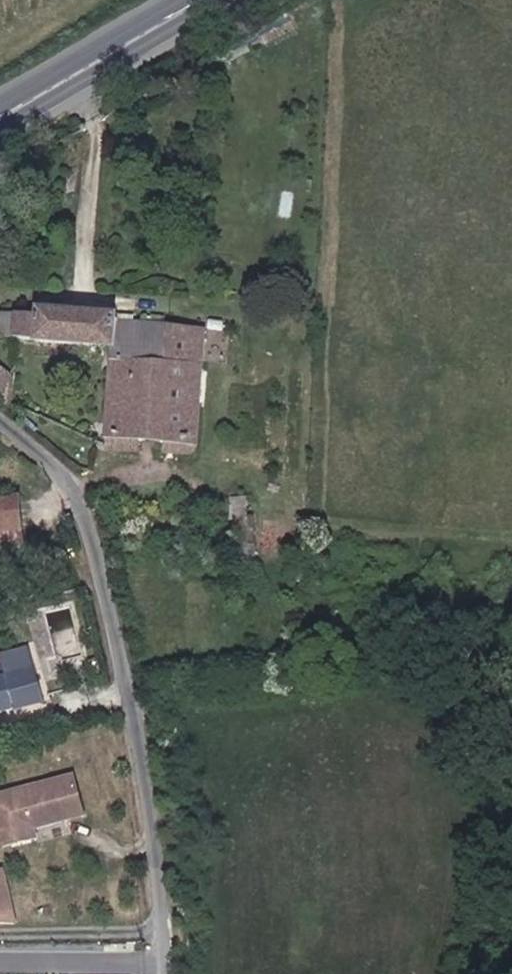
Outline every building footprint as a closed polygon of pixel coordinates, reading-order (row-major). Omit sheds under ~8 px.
[(103,430),(193,436),(203,321),(117,316),(117,308),(35,303),(34,311),(13,310),(13,333),(111,338),(103,430)] [(17,373),(0,367),(0,398),(17,373)] [(0,492),(0,545),(17,544),(15,491),(0,492)] [(23,648),(0,653),(0,702),(35,693),(23,648)] [(75,772),(0,789),(0,821),(4,835),(37,828),(34,817),(85,806),(75,772)] [(0,854),(0,908),(14,908),(1,854),(0,854)]
